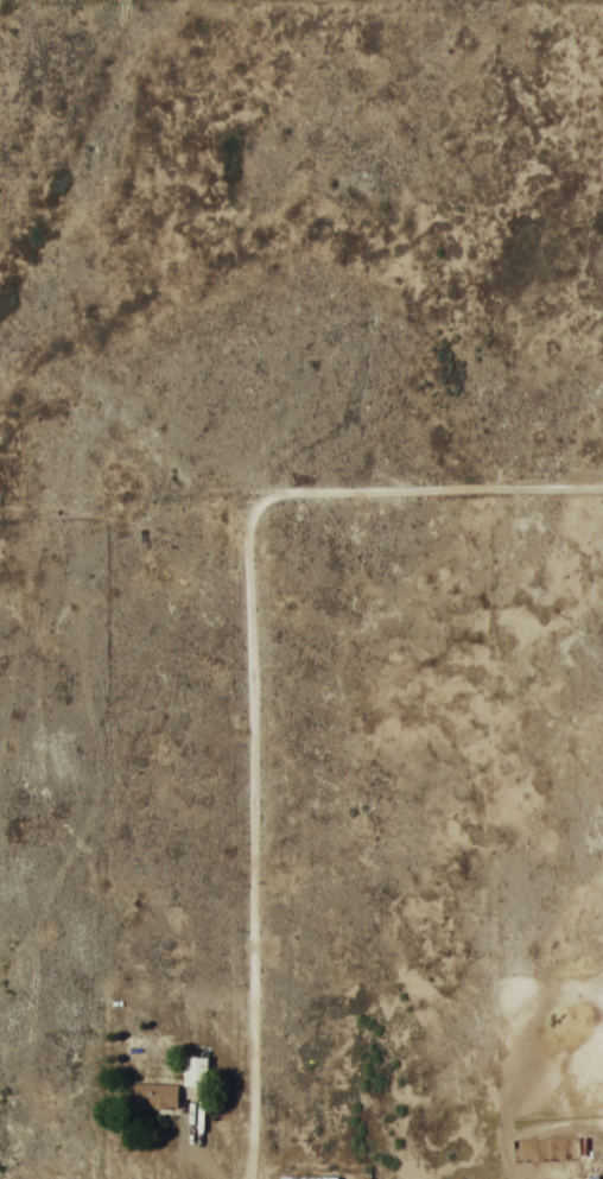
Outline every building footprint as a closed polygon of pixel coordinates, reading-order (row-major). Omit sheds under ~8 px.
[(208,1057),(184,1057),(184,1086),(208,1086),(208,1057)] [(178,1108),(178,1083),(132,1083),(132,1108),(178,1108)]
